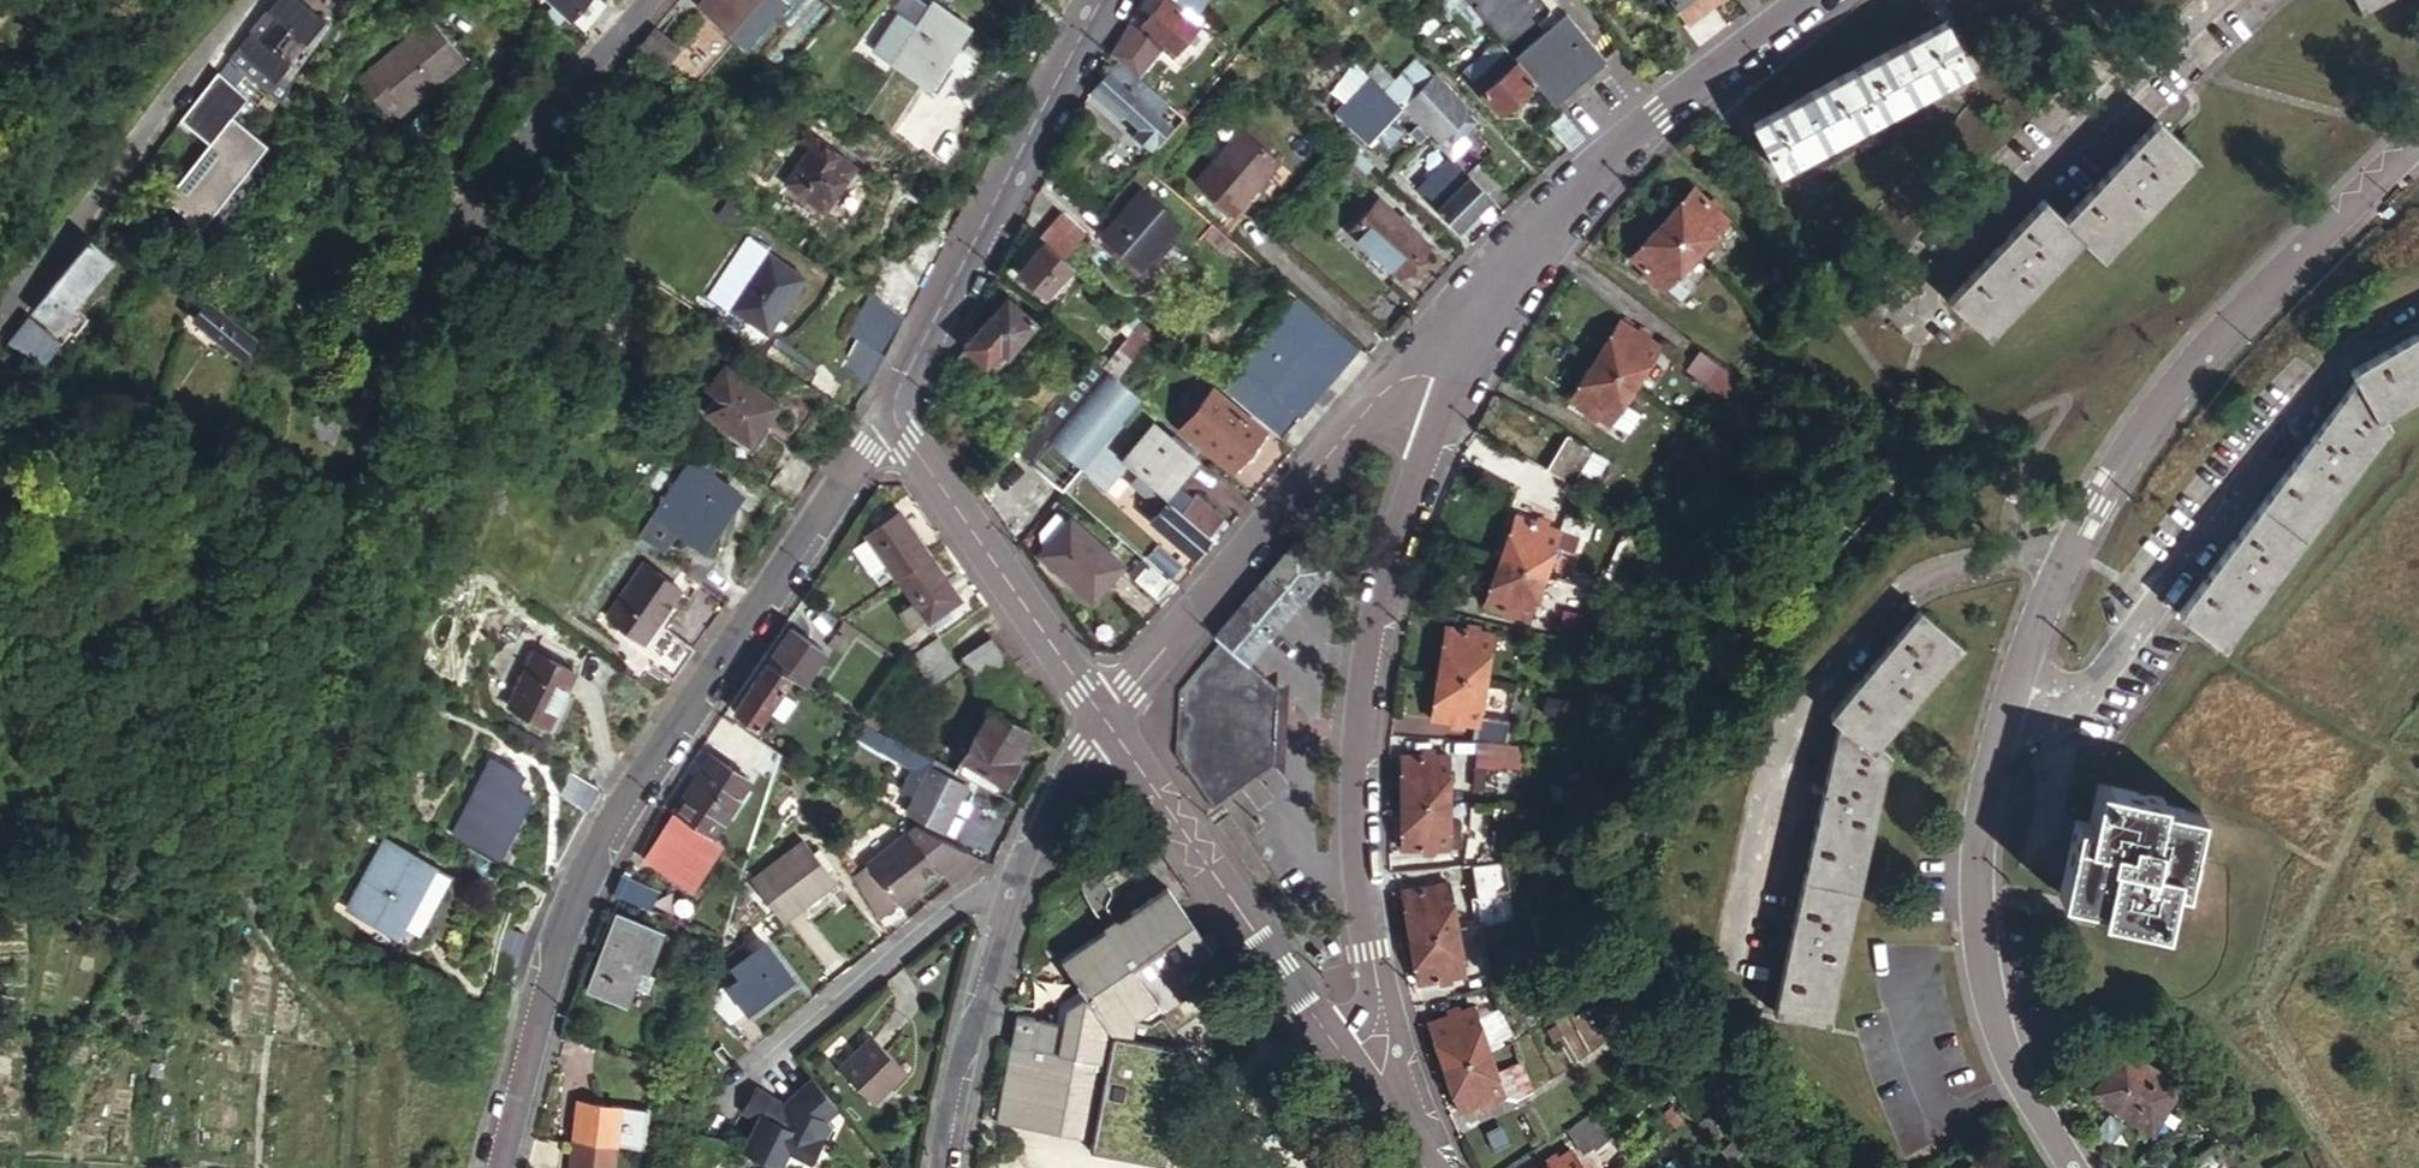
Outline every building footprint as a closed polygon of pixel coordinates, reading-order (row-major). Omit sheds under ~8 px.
[(244,52),(285,82),(332,21),(304,0),(283,0),(273,14),(282,21),(266,42),(257,35),(244,52)] [(592,0),(552,0),(575,20),(592,0)] [(603,0),(592,0),(575,20),(589,31),(611,6),(603,0)] [(699,6),(730,31),(757,0),(704,0),(699,6)] [(1136,9),(1145,15),(1136,25),(1140,29),(1160,48),(1166,42),(1174,49),(1195,27),(1178,11),(1185,4),(1179,0),(1142,0),(1136,9)] [(1185,4),(1194,12),(1203,0),(1179,0),(1185,4)] [(1462,0),(1450,0),(1436,12),(1443,22),(1450,17),(1467,37),(1482,24),(1462,0)] [(1482,24),(1497,40),(1507,53),(1552,103),(1601,61),(1551,0),(1462,0),(1482,24)] [(1693,14),(1712,0),(1673,0),(1670,2),(1684,21),(1693,14)] [(1746,11),(1752,7),(1759,1),(1758,0),(1737,0),(1746,11)] [(2361,15),(2388,0),(2353,0),(2361,15)] [(915,27),(892,61),(929,85),(968,27),(932,3),(915,27)] [(391,24),(402,38),(427,17),(415,4),(391,24)] [(875,49),(892,61),(915,27),(897,14),(875,49)] [(1684,21),(1680,24),(1698,48),(1702,44),(1711,38),(1693,14),(1684,21)] [(427,17),(402,38),(369,67),(403,106),(461,57),(427,17)] [(1943,25),(1751,124),(1775,169),(1966,71),(1943,25)] [(653,28),(639,44),(661,60),(667,64),(681,47),(653,28)] [(1125,28),(1121,34),(1108,54),(1122,65),(1136,76),(1160,48),(1140,29),(1136,35),(1125,28)] [(1507,53),(1497,40),(1461,70),(1472,82),(1506,54),(1507,53)] [(1514,63),(1506,54),(1472,82),(1481,92),(1514,63)] [(1514,63),(1481,92),(1478,94),(1495,114),(1504,106),(1518,94),(1531,82),(1514,63)] [(1409,64),(1385,88),(1436,141),(1467,112),(1431,77),(1425,81),(1409,64)] [(1136,76),(1122,65),(1100,89),(1123,110),(1140,126),(1135,132),(1150,146),(1169,125),(1142,99),(1152,89),(1136,76)] [(257,100),(228,74),(188,122),(216,145),(170,201),(205,229),(275,147),(242,119),(257,100)] [(1360,88),(1333,116),(1362,145),(1390,118),(1360,88)] [(1118,115),(1123,110),(1100,89),(1096,94),(1118,115)] [(1518,94),(1504,106),(1507,110),(1521,99),(1518,94)] [(1258,123),(1249,132),(1273,155),(1282,146),(1258,123)] [(2157,126),(2061,222),(2084,243),(2102,260),(2198,165),(2161,130),(2157,126)] [(1273,155),(1249,132),(1247,130),(1197,180),(1234,216),(1285,165),(1273,155)] [(816,138),(787,181),(825,206),(854,163),(816,138)] [(1456,166),(1488,198),(1501,185),(1469,153),(1456,166)] [(1456,166),(1453,164),(1419,197),(1454,232),(1488,198),(1456,166)] [(1409,174),(1400,184),(1409,192),(1418,182),(1409,174)] [(1140,186),(1100,233),(1140,267),(1180,219),(1140,186)] [(1692,189),(1659,224),(1694,259),(1729,222),(1692,189)] [(1378,200),(1349,231),(1397,276),(1427,244),(1378,200)] [(2042,203),(1947,299),(1988,338),(2084,243),(2061,222),(2042,203)] [(1085,232),(1061,212),(1039,237),(1044,240),(1014,273),(1041,297),(1069,264),(1062,258),(1085,232)] [(1231,241),(1211,224),(1203,234),(1222,252),(1231,241)] [(1694,259),(1659,224),(1627,257),(1664,290),(1694,259)] [(96,274),(109,257),(89,242),(76,258),(94,271),(96,274)] [(803,274),(767,251),(731,306),(767,329),(803,274)] [(94,271),(76,258),(68,269),(57,282),(74,295),(94,271)] [(57,282),(34,312),(50,325),(74,295),(57,282)] [(862,290),(858,287),(839,327),(856,338),(884,354),(904,320),(880,302),(862,290)] [(964,340),(967,342),(995,367),(1039,320),(1007,293),(964,340)] [(1296,297),(1219,387),(1279,438),(1355,348),(1296,297)] [(208,299),(193,318),(242,355),(256,336),(208,299)] [(30,318),(9,345),(44,362),(59,342),(30,318)] [(1619,321),(1591,362),(1631,389),(1658,348),(1619,321)] [(1153,333),(1140,322),(1106,363),(1119,375),(1153,333)] [(2354,383),(2380,419),(2418,397),(2418,334),(2349,373),(2354,383)] [(877,368),(884,354),(856,338),(848,353),(877,368)] [(955,354),(952,361),(978,385),(995,367),(967,342),(955,354)] [(1095,357),(1088,350),(1082,356),(1090,363),(1095,357)] [(840,368),(868,384),(877,368),(848,353),(840,368)] [(1696,356),(1684,373),(1724,402),(1736,386),(1696,356)] [(1101,441),(1140,396),(1118,377),(1095,357),(1090,363),(1015,449),(1063,487),(1101,441)] [(720,387),(733,367),(724,361),(711,381),(720,387)] [(1631,389),(1591,362),(1564,402),(1604,429),(1631,389)] [(778,399),(733,367),(720,387),(703,411),(748,442),(778,399)] [(2354,383),(2176,615),(2222,648),(2389,431),(2380,419),(2354,383)] [(1185,431),(1228,468),(1239,455),(1248,445),(1257,434),(1259,431),(1216,393),(1185,431)] [(1122,459),(1138,474),(1162,495),(1174,482),(1194,458),(1153,422),(1122,459)] [(1257,434),(1248,445),(1251,448),(1261,437),(1257,434)] [(1540,471),(1568,487),(1591,451),(1562,434),(1540,471)] [(1239,455),(1228,468),(1232,470),(1242,458),(1239,455)] [(736,489),(691,457),(653,510),(696,543),(736,489)] [(1103,459),(1089,473),(1106,487),(1119,473),(1103,459)] [(1159,508),(1167,499),(1162,495),(1138,474),(1131,482),(1159,508)] [(1162,495),(1167,499),(1181,511),(1192,498),(1174,482),(1162,495)] [(1209,536),(1216,542),(1225,532),(1230,525),(1195,495),(1192,498),(1181,511),(1209,536)] [(1191,556),(1209,536),(1181,511),(1167,499),(1159,508),(1149,519),(1191,556)] [(894,578),(930,557),(899,511),(865,535),(894,578)] [(1037,542),(1042,548),(1065,522),(1053,511),(1035,531),(1037,542)] [(1563,513),(1557,529),(1577,536),(1582,519),(1563,513)] [(1493,558),(1538,572),(1547,547),(1552,528),(1508,514),(1493,558)] [(1065,522),(1042,548),(1038,553),(1089,598),(1119,564),(1068,518),(1065,522)] [(1552,528),(1547,547),(1571,555),(1577,536),(1557,529),(1552,528)] [(691,542),(673,566),(698,584),(715,559),(691,542)] [(1320,578),(1325,572),(1293,543),(1212,637),(1219,643),(1244,665),(1280,626),(1312,586),(1320,578)] [(1163,545),(1150,562),(1171,581),(1185,564),(1163,545)] [(959,599),(930,557),(894,578),(924,622),(959,599)] [(1147,562),(1142,558),(1135,565),(1140,569),(1147,562)] [(1523,619),(1538,572),(1493,558),(1479,604),(1523,619)] [(656,619),(668,603),(680,586),(647,561),(606,616),(639,642),(656,619)] [(1156,599),(1169,583),(1147,562),(1140,569),(1133,578),(1156,599)] [(677,609),(668,603),(656,619),(665,626),(677,609)] [(1562,610),(1556,637),(1603,649),(1610,621),(1562,610)] [(1837,722),(1877,747),(1961,645),(1918,610),(1916,611),(1828,715),(1837,722)] [(1445,625),(1436,676),(1483,684),(1491,633),(1445,625)] [(789,674),(799,681),(822,648),(790,627),(766,659),(789,674)] [(956,664),(937,638),(910,657),(930,685),(956,664)] [(1036,703),(990,638),(963,658),(980,703),(1027,720),(1036,703)] [(1265,685),(1244,665),(1219,643),(1177,691),(1172,755),(1211,810),(1237,790),(1272,765),(1265,685)] [(573,670),(534,652),(508,708),(546,727),(573,670)] [(789,674),(766,659),(731,707),(755,723),(789,674)] [(1483,684),(1436,676),(1429,720),(1473,726),(1475,727),(1477,717),(1483,684)] [(871,705),(858,721),(869,728),(882,711),(871,705)] [(952,771),(995,793),(1000,782),(1011,760),(1027,731),(986,710),(956,764),(952,771)] [(1507,721),(1477,717),(1475,727),(1473,726),(1472,740),(1504,744),(1507,721)] [(1890,755),(1877,747),(1837,722),(1776,987),(1770,1012),(1828,1025),(1890,755)] [(913,735),(907,747),(926,757),(930,751),(933,745),(913,735)] [(926,766),(930,759),(926,757),(907,747),(885,736),(878,749),(912,765),(910,769),(922,775),(926,766)] [(930,759),(952,771),(956,764),(930,751),(926,757),(930,759)] [(694,801),(681,822),(706,838),(744,778),(707,753),(682,793),(694,801)] [(1401,755),(1400,805),(1450,805),(1450,756),(1401,755)] [(1471,755),(1471,773),(1488,773),(1488,756),(1471,755)] [(519,772),(490,758),(450,834),(494,857),(527,792),(513,784),(519,772)] [(1011,760),(1000,782),(1008,785),(1019,763),(1011,760)] [(965,785),(926,766),(922,775),(903,812),(941,831),(965,785)] [(589,808),(598,789),(569,770),(558,787),(589,808)] [(2162,795),(2098,779),(2088,824),(2083,839),(2098,843),(2084,899),(2099,903),(2097,911),(2162,925),(2173,884),(2184,887),(2203,811),(2160,800),(2162,795)] [(682,793),(668,814),(681,822),(694,801),(682,793)] [(1450,805),(1400,805),(1400,853),(1450,852),(1450,805)] [(681,822),(668,814),(641,857),(689,886),(716,844),(706,838),(681,822)] [(2098,843),(2083,839),(2088,824),(2075,821),(2058,893),(2084,899),(2098,843)] [(913,823),(863,863),(895,904),(940,868),(964,849),(913,823)] [(410,902),(430,864),(383,839),(345,909),(393,935),(410,902)] [(751,884),(751,888),(780,925),(834,882),(803,842),(751,884)] [(981,857),(964,849),(940,868),(951,881),(957,876),(977,860),(981,857)] [(895,904),(863,863),(849,873),(876,919),(895,904)] [(440,870),(430,864),(410,902),(420,909),(440,870)] [(1398,891),(1406,939),(1453,931),(1446,885),(1398,891)] [(1156,1016),(1202,985),(1189,967),(1207,955),(1197,940),(1163,892),(1115,925),(1107,921),(1098,928),(1097,937),(1054,966),(1074,995),(1052,1012),(1048,1032),(1012,1025),(994,1130),(1088,1148),(1086,1159),(1132,1167),(1161,1167),(1181,1054),(1167,1052),(1170,1036),(1156,1016)] [(639,966),(654,927),(618,914),(590,990),(626,1002),(639,966)] [(665,930),(654,927),(639,966),(650,970),(665,930)] [(1453,931),(1406,939),(1412,986),(1457,980),(1460,979),(1458,966),(1453,931)] [(1205,934),(1197,940),(1207,955),(1216,948),(1205,934)] [(787,981),(761,948),(728,974),(736,984),(725,993),(744,1016),(787,981)] [(1457,980),(1462,995),(1492,987),(1483,959),(1458,966),(1460,979),(1457,980)] [(1462,995),(1468,1009),(1474,1007),(1482,1032),(1501,1026),(1494,1006),(1498,1005),(1492,987),(1462,995)] [(1583,1009),(1563,1019),(1571,1029),(1581,1022),(1599,1047),(1614,1037),(1592,1006),(1583,1009)] [(1426,1022),(1441,1067),(1489,1051),(1482,1032),(1474,1007),(1468,1009),(1426,1022)] [(896,1063),(861,1027),(828,1060),(864,1096),(896,1063)] [(1529,1094),(1512,1043),(1489,1051),(1503,1097),(1513,1094),(1515,1099),(1529,1094)] [(1489,1051),(1441,1067),(1456,1112),(1503,1097),(1489,1051)] [(2094,1094),(2152,1130),(2179,1089),(2121,1053),(2094,1094)] [(781,1104),(773,1121),(815,1141),(824,1124),(818,1117),(832,1105),(809,1078),(785,1099),(781,1104)] [(754,1119),(757,1114),(773,1121),(781,1104),(767,1098),(752,1090),(741,1111),(754,1119)] [(576,1100),(572,1139),(613,1141),(613,1139),(613,1134),(615,1134),(618,1104),(576,1100)] [(1590,1110),(1566,1127),(1577,1143),(1601,1125),(1590,1110)] [(754,1119),(738,1149),(745,1152),(773,1166),(782,1148),(806,1159),(815,1141),(773,1121),(757,1114),(754,1119)] [(724,1142),(715,1138),(715,1142),(715,1146),(714,1162),(729,1163),(729,1145),(724,1142)] [(572,1139),(569,1167),(610,1167),(613,1141),(572,1139)] [(1571,1152),(1546,1167),(1581,1167),(1571,1152)]
